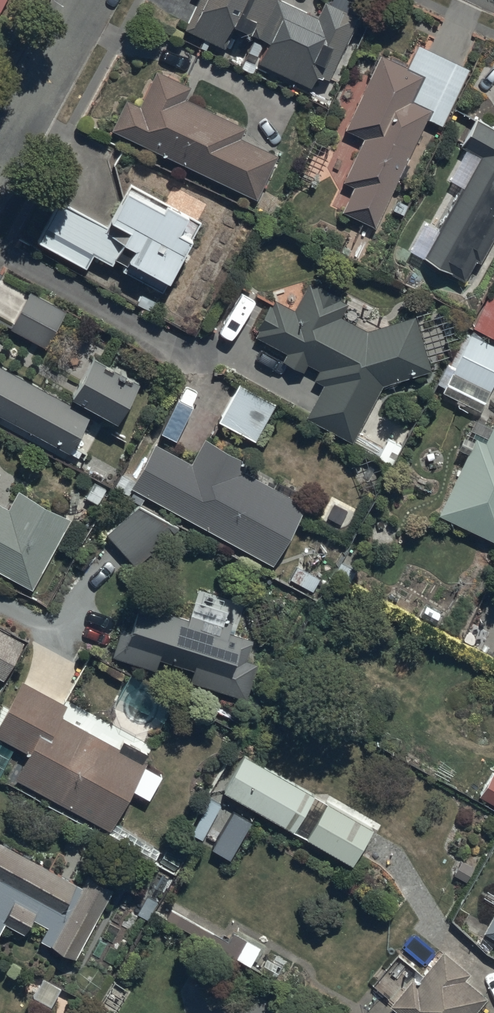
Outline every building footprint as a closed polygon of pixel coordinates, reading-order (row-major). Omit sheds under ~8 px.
[(9,0),(0,0),(0,16),(9,0)] [(187,34),(216,48),(212,56),(250,73),(256,60),(248,56),(256,40),(267,45),(258,65),(313,89),(318,77),(329,82),(358,19),(323,4),(316,20),(279,3),(280,0),(202,0),(187,34)] [(418,47),(406,70),(381,57),(343,131),(364,141),(345,180),(356,186),(343,212),(376,229),(401,179),(405,181),(410,170),(405,167),(428,121),(442,127),(469,73),(418,47)] [(256,203),(277,159),(241,141),(246,131),(186,101),(192,90),(157,72),(139,109),(126,102),(111,132),(256,203)] [(493,131),(476,122),(461,149),(479,159),(424,260),(464,283),(476,261),(481,264),(493,240),(493,131)] [(174,188),(165,205),(131,185),(106,228),(63,202),(38,245),(86,272),(93,258),(113,267),(115,262),(125,267),(121,273),(164,294),(167,289),(168,289),(191,247),(191,241),(200,225),(197,224),(207,207),(174,188)] [(65,314),(0,280),(0,325),(47,349),(65,314)] [(415,319),(366,334),(342,319),(349,307),(339,302),(340,300),(316,287),(314,290),(308,287),(293,313),(275,303),(255,338),(286,356),(283,362),(304,374),(308,367),(318,373),(316,383),(325,388),(308,422),(353,445),(382,389),(432,373),(415,319)] [(488,297),(472,330),(493,340),(493,300),(488,297)] [(493,384),(493,350),(469,339),(442,397),(480,414),(493,384)] [(138,387),(92,362),(71,403),(117,426),(138,387)] [(0,370),(0,419),(68,456),(88,418),(0,370)] [(274,409),(238,387),(219,423),(256,443),(274,409)] [(437,517),(493,545),(493,430),(486,446),(476,441),(437,517)] [(191,466),(154,447),(129,493),(273,568),(305,507),(244,475),(248,466),(204,443),(191,466)] [(71,522),(18,494),(9,512),(0,507),(0,576),(31,593),(71,522)] [(139,506),(105,535),(139,569),(178,530),(139,506)] [(188,619),(138,606),(130,634),(119,631),(110,667),(247,704),(258,665),(246,662),(252,640),(228,634),(230,625),(225,623),(228,612),(193,602),(188,619)] [(0,633),(0,680),(5,682),(23,645),(0,633)] [(22,684),(0,724),(0,741),(12,747),(0,770),(0,778),(111,836),(147,767),(143,765),(148,754),(123,741),(119,750),(61,720),(67,708),(22,684)] [(352,868),(373,832),(243,758),(223,794),(352,868)] [(493,774),(480,799),(493,807),(493,775),(493,774)] [(86,879),(80,890),(0,846),(0,935),(4,927),(25,938),(33,924),(47,932),(39,946),(72,964),(111,892),(86,879)] [(483,935),(493,941),(493,914),(483,935)] [(424,977),(416,987),(411,983),(389,1009),(394,1012),(477,1012),(487,1001),(465,983),(471,976),(444,954),(424,977)]
